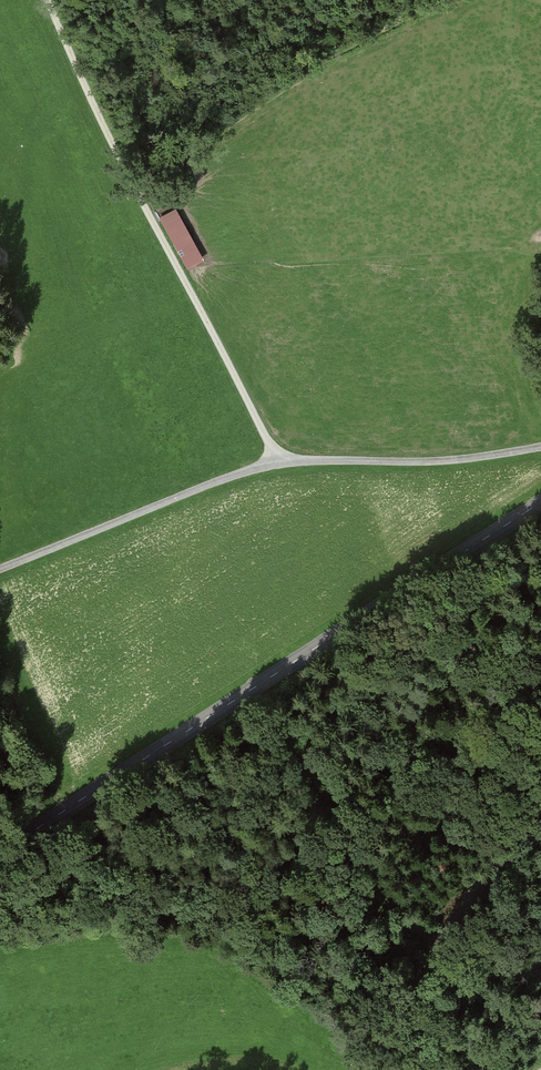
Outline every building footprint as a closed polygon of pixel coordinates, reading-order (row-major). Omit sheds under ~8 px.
[(205,258),(179,206),(161,214),(187,267),(205,258)]
